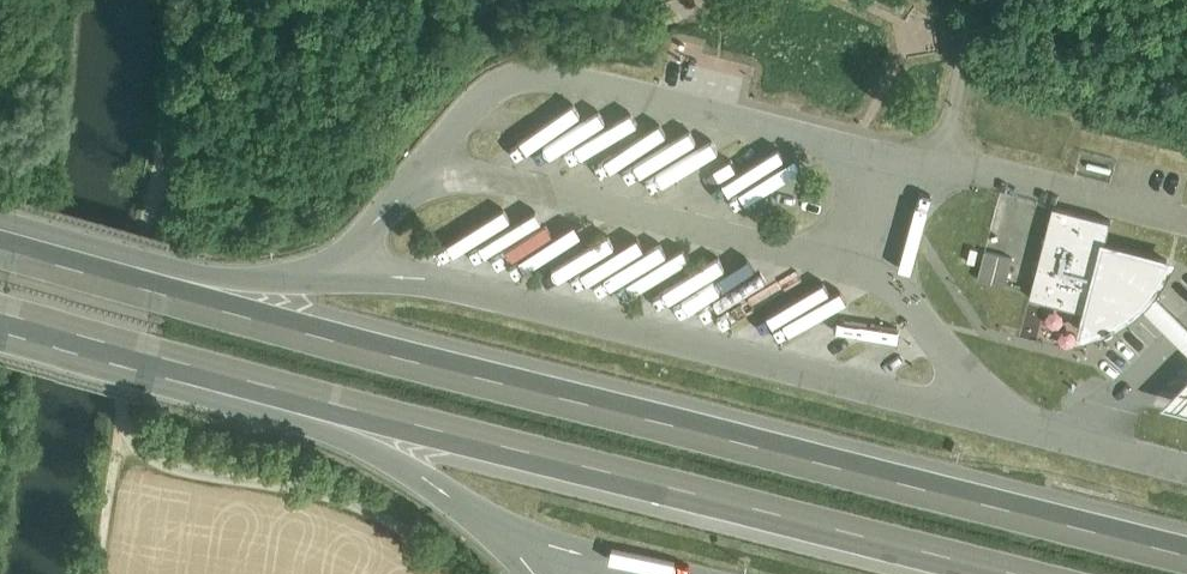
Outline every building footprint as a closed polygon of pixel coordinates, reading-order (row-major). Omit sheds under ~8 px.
[(1176,212),(1186,215),(1186,204),(1179,202),(1176,212)] [(1110,220),(1052,205),(1030,291),(1029,296),(1085,311),(1080,329),(1107,320),(1137,303),(1152,287),(1166,259),(1104,243),(1110,220)] [(1012,256),(984,249),(977,277),(1005,284),(1012,256)] [(1152,287),(1137,303),(1186,351),(1186,320),(1152,287)] [(1163,405),(1186,410),(1186,382),(1163,405)]
